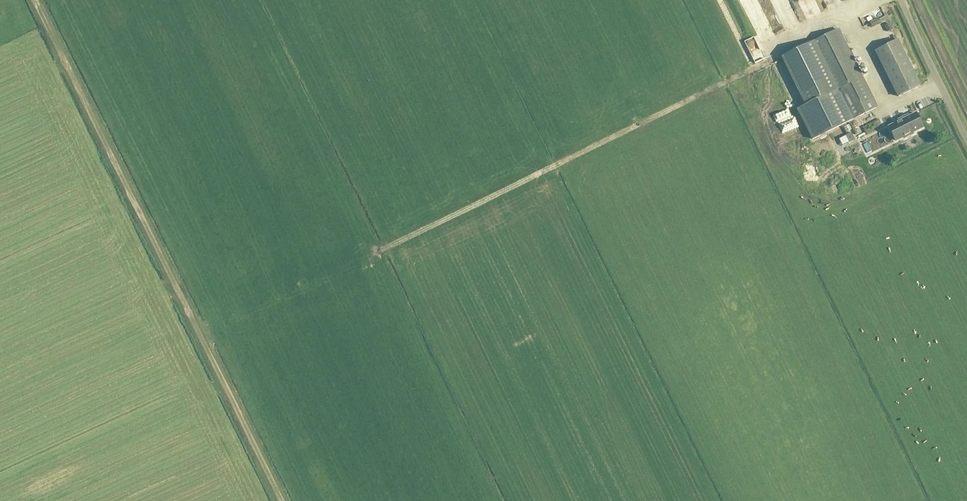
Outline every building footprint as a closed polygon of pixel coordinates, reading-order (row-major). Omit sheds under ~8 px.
[(802,19),(816,13),(811,0),(794,0),(802,19)] [(832,9),(840,0),(823,0),(832,9)] [(878,19),(870,23),(872,28),(881,24),(878,19)] [(889,23),(884,26),(887,32),(892,29),(889,23)] [(877,108),(838,30),(781,58),(805,107),(797,111),(812,139),(853,120),(877,108)] [(920,86),(897,41),(876,52),(898,97),(920,86)] [(922,128),(916,114),(909,117),(908,115),(903,117),(904,120),(888,127),(895,141),(904,137),(904,139),(913,134),(912,133),(922,128)] [(850,133),(845,136),(849,143),(854,140),(850,133)] [(842,149),(849,145),(845,138),(838,142),(842,149)] [(841,166),(848,164),(843,152),(837,155),(841,166)] [(878,162),(874,155),(864,161),(867,167),(878,162)]
